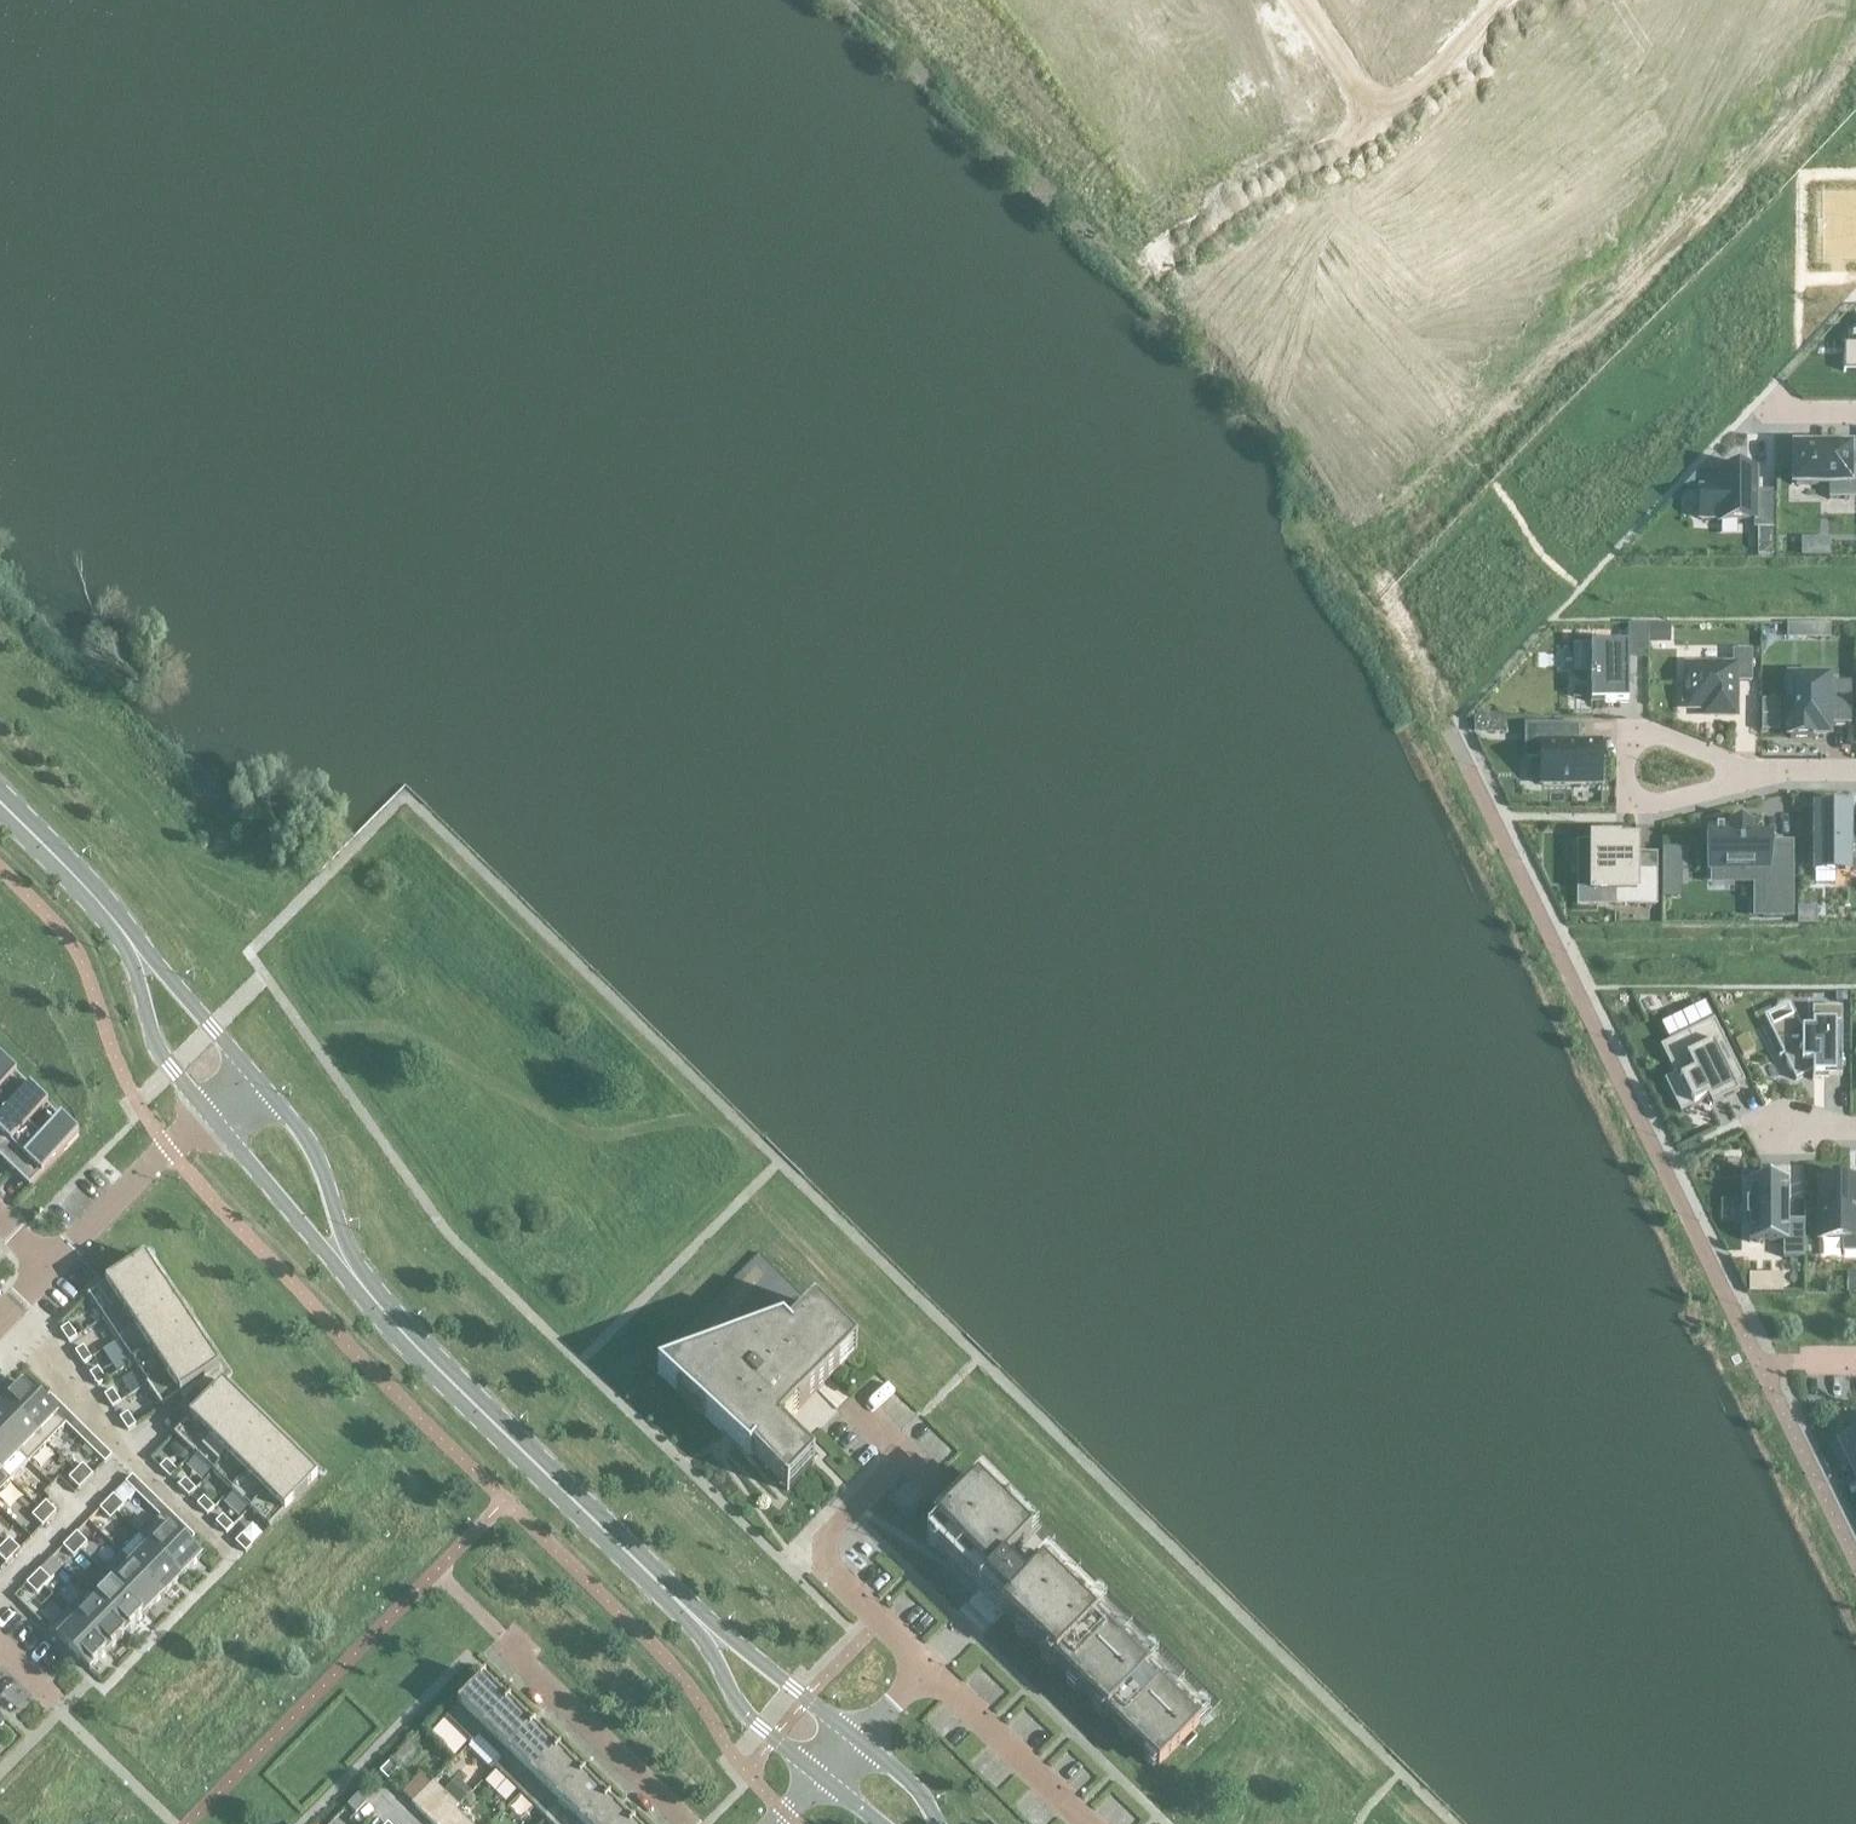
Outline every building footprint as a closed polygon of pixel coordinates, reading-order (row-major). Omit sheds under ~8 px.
[(1844,332),(1844,372),(1855,372),(1855,332),(1844,332)] [(1850,469),(1850,449),(1795,449),(1795,485),(1829,485),(1829,499),(1855,499),(1855,469),(1850,469)] [(1700,490),(1700,519),(1720,519),(1720,522),(1754,522),(1755,529),(1772,529),(1772,494),(1756,494),(1756,471),(1720,471),(1720,490),(1700,490)] [(1648,626),(1648,645),(1656,645),(1656,626),(1648,626)] [(1818,626),(1818,641),(1831,641),(1831,626),(1818,626)] [(1574,646),(1574,675),(1592,675),(1592,704),(1629,704),(1629,646),(1574,646)] [(1687,666),(1687,709),(1705,709),(1705,716),(1736,716),(1736,682),(1751,682),(1751,652),(1734,652),(1734,666),(1687,666)] [(1785,707),(1785,727),(1790,727),(1790,739),(1810,739),(1814,739),(1814,736),(1828,736),(1828,725),(1851,725),(1851,700),(1851,685),(1828,685),(1828,681),(1790,681),(1790,707),(1785,707)] [(1492,720),(1492,734),(1503,734),(1503,720),(1492,720)] [(1574,729),(1581,729),(1581,727),(1526,727),(1526,759),(1541,759),(1541,785),(1602,786),(1601,744),(1581,743),(1581,740),(1575,740),(1574,729)] [(1814,867),(1852,867),(1852,807),(1850,807),(1850,808),(1816,808),(1816,807),(1814,807),(1814,867)] [(1763,918),(1792,918),(1792,844),(1791,844),(1791,849),(1768,849),(1768,838),(1751,838),(1751,826),(1731,826),(1731,829),(1710,829),(1710,870),(1742,870),(1742,876),(1763,876),(1763,918)] [(1616,893),(1616,906),(1656,906),(1656,872),(1636,872),(1636,856),(1636,842),(1618,842),(1618,840),(1593,839),(1593,843),(1578,843),(1578,867),(1593,867),(1593,893),(1616,893)] [(1817,909),(1798,909),(1798,925),(1817,925),(1817,909)] [(1803,1030),(1798,1019),(1791,1005),(1765,1018),(1771,1032),(1783,1056),(1779,1058),(1779,1060),(1784,1057),(1796,1082),(1813,1073),(1813,1077),(1813,1082),(1814,1082),(1814,1077),(1842,1077),(1842,1009),(1813,1009),(1813,1029),(1803,1030)] [(1661,1047),(1675,1076),(1665,1081),(1681,1114),(1708,1101),(1712,1110),(1739,1096),(1735,1088),(1745,1083),(1715,1021),(1661,1047)] [(15,1075),(0,1060),(0,1091),(15,1075)] [(16,1076),(15,1075),(0,1091),(0,1093),(16,1076)] [(47,1106),(30,1089),(12,1107),(0,1095),(0,1154),(47,1106)] [(30,1187),(79,1137),(61,1119),(43,1137),(30,1124),(47,1106),(0,1154),(0,1158),(14,1172),(18,1167),(24,1173),(20,1178),(30,1187)] [(1747,1203),(1747,1220),(1749,1220),(1749,1243),(1756,1243),(1783,1243),(1783,1259),(1804,1258),(1805,1221),(1788,1221),(1785,1221),(1785,1207),(1788,1207),(1789,1180),(1749,1180),(1749,1203),(1747,1203)] [(1819,1180),(1819,1240),(1843,1240),(1843,1253),(1855,1253),(1855,1180),(1819,1180)] [(658,1375),(721,1433),(724,1430),(788,1492),(815,1465),(779,1430),(857,1351),(759,1254),(654,1360),(666,1372),(658,1375)] [(189,1326),(174,1304),(160,1282),(144,1259),(87,1297),(103,1320),(117,1342),(132,1364),(147,1385),(162,1408),(219,1370),(203,1347),(189,1326)] [(1771,1283),(1771,1293),(1783,1293),(1783,1283),(1771,1283)] [(60,1331),(69,1343),(77,1338),(69,1325),(60,1331)] [(83,1347),(75,1353),(83,1365),(92,1359),(83,1347)] [(106,1381),(98,1369),(90,1374),(98,1387),(106,1381)] [(64,1423),(53,1412),(43,1402),(25,1385),(6,1404),(47,1445),(66,1425),(64,1423)] [(198,1410),(189,1401),(168,1423),(177,1432),(174,1435),(270,1529),(318,1480),(222,1387),(198,1410)] [(121,1403),(112,1391),(104,1396),(113,1408),(121,1403)] [(50,1395),(43,1402),(53,1412),(60,1405),(50,1395)] [(20,1455),(19,1455),(28,1464),(29,1463),(47,1445),(6,1404),(0,1411),(0,1435),(20,1455)] [(64,1423),(71,1416),(60,1405),(53,1412),(64,1423)] [(135,1425),(127,1412),(119,1418),(127,1430),(135,1425)] [(66,1425),(74,1433),(81,1426),(71,1416),(64,1423),(66,1425)] [(81,1426),(74,1433),(84,1443),(91,1436),(81,1426)] [(1845,1440),(1841,1443),(1841,1444),(1846,1442),(1853,1456),(1848,1458),(1854,1469),(1855,1468),(1855,1434),(1845,1440)] [(19,1455),(20,1455),(0,1435),(0,1472),(2,1473),(3,1473),(19,1455)] [(84,1443),(95,1453),(102,1446),(91,1436),(84,1443)] [(112,1457),(102,1446),(95,1453),(105,1464),(112,1457)] [(160,1469),(170,1479),(177,1472),(167,1462),(160,1469)] [(75,1472),(86,1483),(93,1476),(83,1465),(75,1472)] [(11,1481),(3,1473),(2,1473),(0,1472),(0,1492),(11,1481)] [(69,1479),(79,1490),(86,1483),(75,1472),(69,1479)] [(964,1501),(947,1518),(936,1529),(927,1539),(1018,1628),(1159,1767),(1222,1703),(986,1472),(960,1498),(964,1501)] [(136,1494),(143,1487),(132,1477),(126,1484),(136,1494)] [(178,1487),(189,1497),(196,1490),(185,1480),(178,1487)] [(153,1497),(143,1487),(136,1494),(147,1504),(153,1497)] [(114,1496),(107,1503),(117,1513),(124,1506),(114,1496)] [(157,1514),(164,1507),(153,1497),(147,1504),(157,1514)] [(197,1505),(208,1515),(214,1509),(204,1498),(197,1505)] [(39,1510),(49,1520),(56,1513),(46,1503),(39,1510)] [(117,1513),(107,1503),(100,1510),(110,1520),(117,1513)] [(164,1507),(157,1514),(161,1518),(167,1524),(174,1517),(164,1507)] [(39,1510),(32,1517),(43,1527),(49,1520),(39,1510)] [(167,1524),(178,1535),(185,1528),(174,1517),(167,1524)] [(216,1524),(226,1534),(233,1527),(223,1517),(216,1524)] [(150,1546),(182,1577),(201,1558),(188,1545),(178,1535),(167,1524),(161,1518),(141,1538),(150,1546)] [(195,1538),(185,1528),(178,1535),(188,1545),(195,1538)] [(70,1540),(80,1551),(87,1544),(77,1533),(70,1540)] [(242,1536),(235,1543),(246,1553),(253,1546),(242,1536)] [(9,1540),(2,1547),(13,1558),(20,1550),(9,1540)] [(80,1551),(70,1540),(63,1547),(74,1558),(80,1551)] [(164,1596),(182,1577),(150,1546),(132,1564),(164,1596)] [(2,1547),(0,1550),(0,1558),(6,1564),(13,1558),(2,1547)] [(164,1596),(132,1564),(114,1583),(146,1615),(164,1596)] [(40,1571),(33,1578),(44,1588),(51,1581),(40,1571)] [(44,1588),(33,1578),(26,1585),(37,1595),(44,1588)] [(96,1601),(95,1602),(127,1633),(146,1615),(114,1583),(96,1601)] [(109,1652),(127,1633),(95,1602),(96,1601),(87,1592),(87,1593),(68,1612),(109,1652)] [(109,1652),(68,1612),(49,1631),(90,1671),(109,1652)] [(498,1701),(500,1699),(482,1682),(451,1714),(444,1721),(470,1746),(478,1737),(508,1707),(507,1706),(505,1708),(498,1701)] [(523,1726),(525,1723),(508,1707),(478,1737),(503,1762),(533,1731),(532,1730),(530,1733),(523,1726)] [(533,1731),(503,1762),(504,1762),(495,1771),(520,1795),(558,1756),(557,1755),(555,1757),(548,1750),(550,1748),(533,1731)] [(520,1795),(545,1819),(583,1780),(582,1779),(580,1781),(573,1774),(575,1772),(558,1756),(520,1795)] [(388,1781),(399,1770),(391,1762),(380,1773),(388,1781)] [(550,1823),(589,1823),(608,1804),(607,1804),(605,1806),(598,1799),(600,1797),(583,1780),(545,1819),(550,1823)] [(450,1798),(444,1793),(434,1782),(430,1785),(412,1804),(420,1812),(432,1823),(442,1823),(455,1810),(459,1807),(450,1798)] [(358,1795),(348,1806),(356,1815),(367,1804),(358,1795)] [(622,1823),(625,1821),(608,1804),(589,1823),(623,1823),(622,1823)] [(455,1810),(442,1823),(470,1823),(465,1819),(455,1810)]
